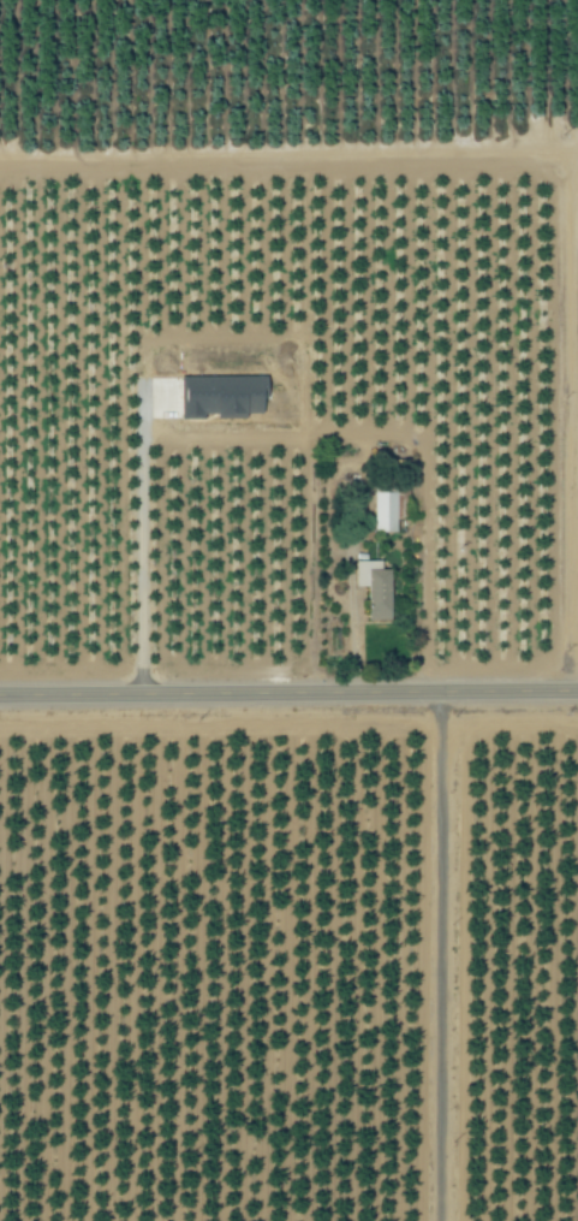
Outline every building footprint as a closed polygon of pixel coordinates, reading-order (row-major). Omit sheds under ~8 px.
[(397,492),(375,493),(376,533),(398,533),(397,492)] [(358,587),(370,587),(370,621),(392,621),(392,570),(383,570),(382,561),(357,561),(358,587)]
